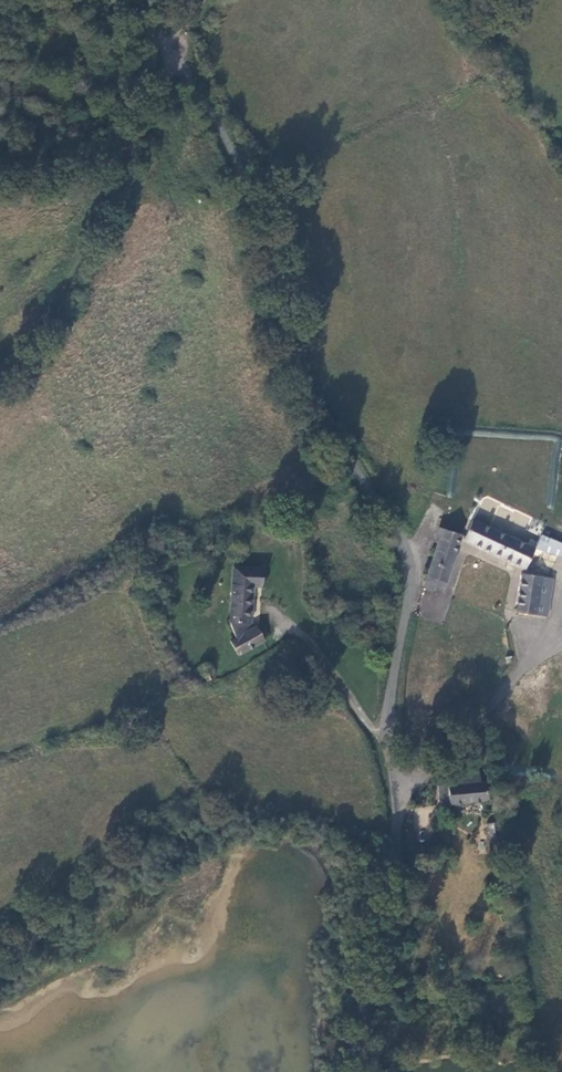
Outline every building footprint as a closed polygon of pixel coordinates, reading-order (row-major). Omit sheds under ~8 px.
[(525,566),(534,548),(473,519),(465,538),(525,566)] [(440,527),(436,538),(439,539),(428,574),(446,580),(461,534),(440,527)] [(548,537),(542,552),(561,557),(561,543),(548,537)] [(261,568),(234,566),(232,593),(230,621),(236,637),(231,640),(238,654),(265,639),(257,626),(253,628),(251,625),(254,585),(261,586),(261,568)] [(517,610),(535,613),(542,576),(523,573),(517,610)] [(446,580),(428,574),(424,589),(441,594),(446,580)] [(542,576),(535,613),(545,615),(551,578),(542,576)] [(214,676),(209,665),(202,668),(207,679),(214,676)] [(448,798),(449,802),(489,799),(487,771),(478,772),(478,763),(458,765),(459,781),(439,782),(440,799),(448,798)] [(490,849),(503,848),(499,821),(487,822),(490,849)]
